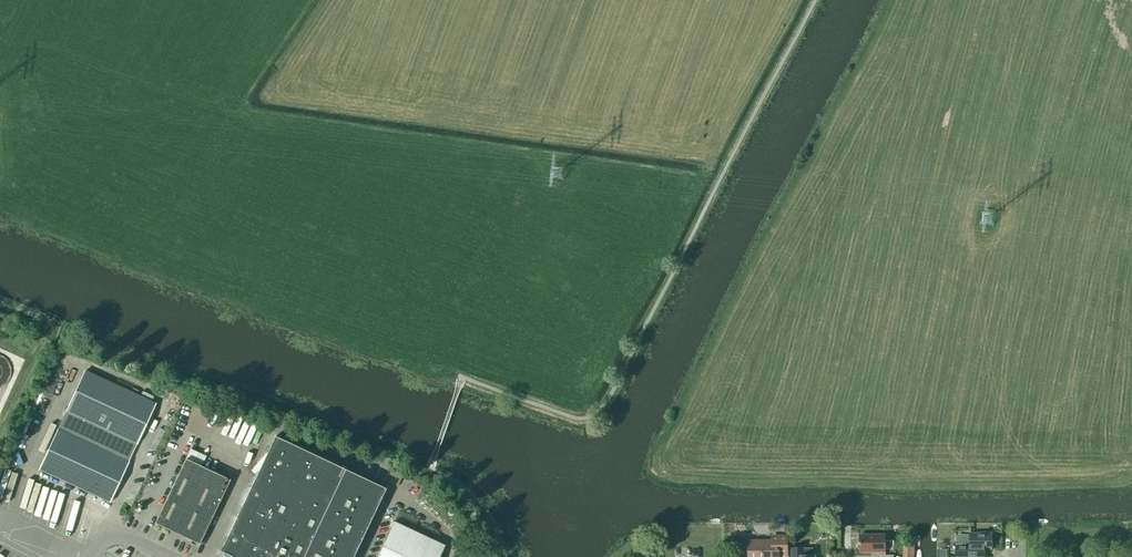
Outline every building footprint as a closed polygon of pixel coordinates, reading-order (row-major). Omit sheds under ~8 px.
[(137,444),(156,404),(85,371),(66,411),(39,470),(110,503),(137,444)] [(146,437),(136,462),(143,465),(153,439),(146,437)] [(275,437),(220,551),(231,556),(233,552),(243,556),(353,556),(385,489),(275,437)] [(191,449),(186,459),(155,524),(199,545),(230,480),(201,467),(206,456),(191,449)] [(34,484),(25,515),(65,526),(63,532),(87,539),(90,530),(97,532),(102,515),(86,510),(87,505),(73,501),(72,504),(63,501),(65,493),(34,484)] [(444,546),(394,522),(377,556),(439,556),(444,546)] [(970,535),(960,535),(958,535),(957,537),(956,539),(956,549),(956,556),(985,556),(985,549),(992,549),(993,533),(970,533),(970,535)] [(860,536),(860,551),(880,551),(880,555),(878,555),(878,556),(894,556),(894,555),(885,555),(885,535),(860,536)] [(788,554),(787,536),(779,536),(779,541),(751,541),(751,556),(779,556),(779,554),(788,554)] [(812,548),(792,548),(792,556),(814,556),(814,550),(812,548)]
